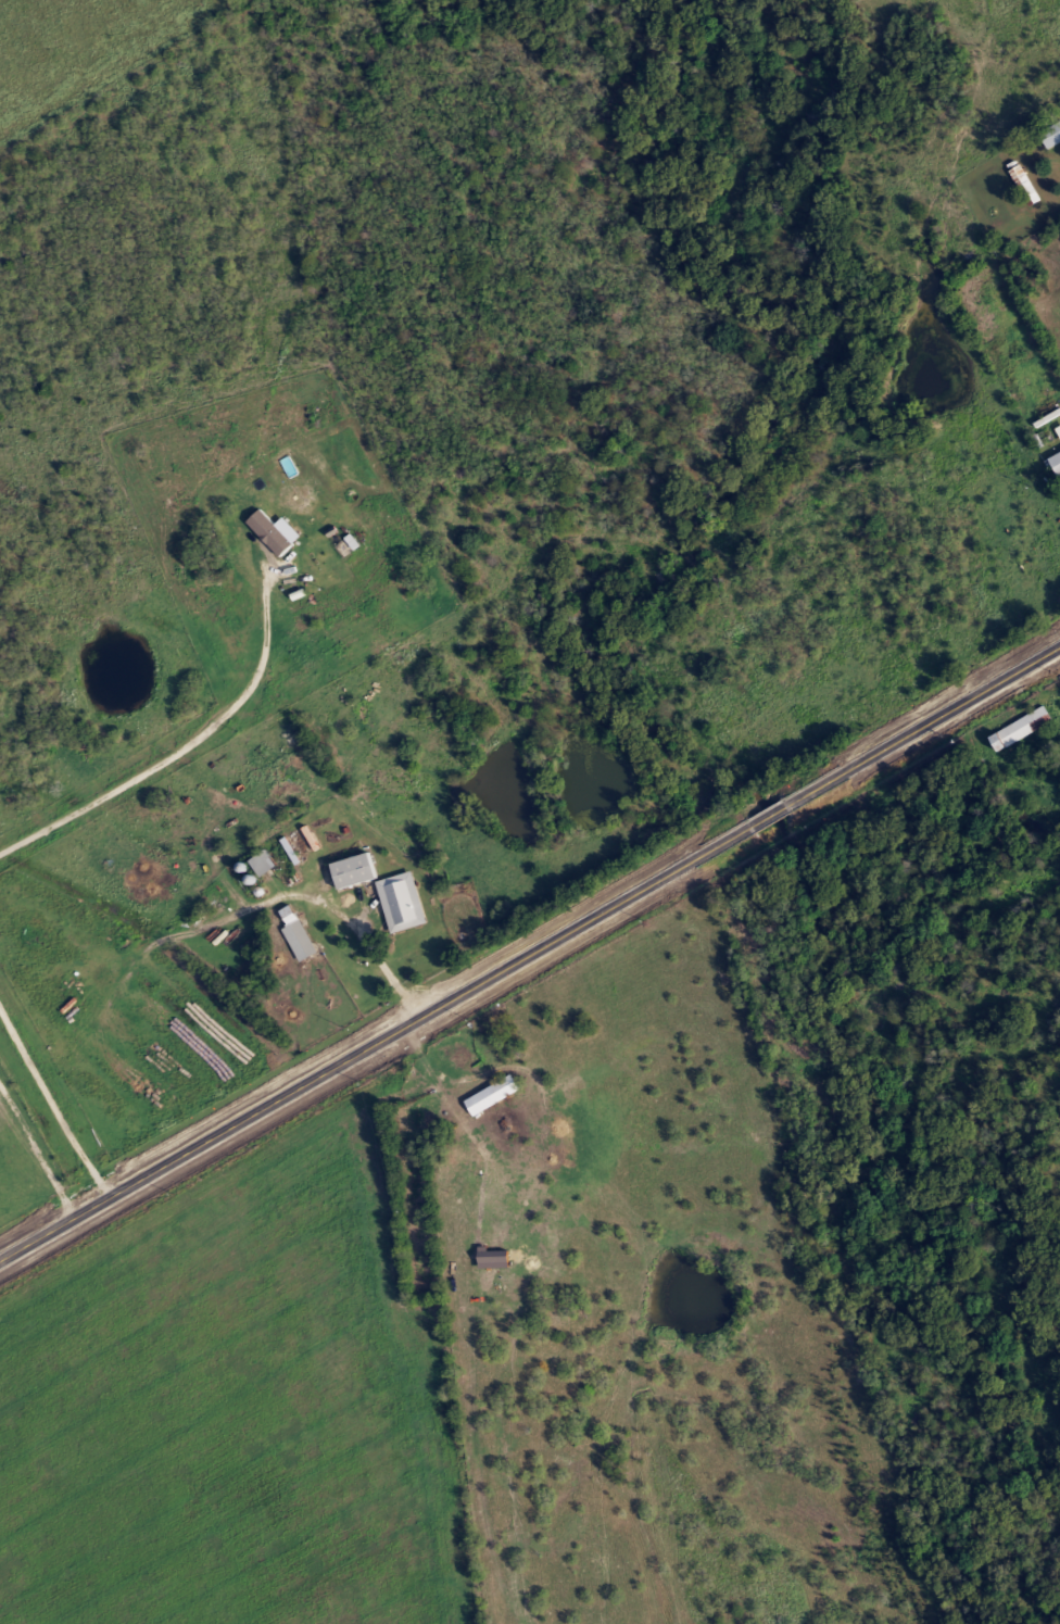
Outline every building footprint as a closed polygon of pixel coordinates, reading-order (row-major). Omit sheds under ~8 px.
[(1035,131),(1059,121),(1059,141),(1042,149),(1035,131)] [(1038,200),(1027,207),(1005,172),(1015,164),(1038,200)] [(1044,459),(1059,450),(1059,474),(1053,478),(1044,459)] [(250,523),(282,558),(296,545),(263,510),(250,523)] [(1048,726),(988,750),(981,730),(1042,707),(1048,726)] [(255,878),(244,860),(262,849),(273,867),(255,878)] [(325,864),(367,852),(375,878),(332,890),(325,864)] [(421,924),(386,933),(373,881),(409,872),(421,924)] [(280,929),(285,927),(277,910),(290,905),(313,954),(295,961),(280,929)] [(460,1101),(507,1074),(516,1090),(469,1117),(460,1101)]
